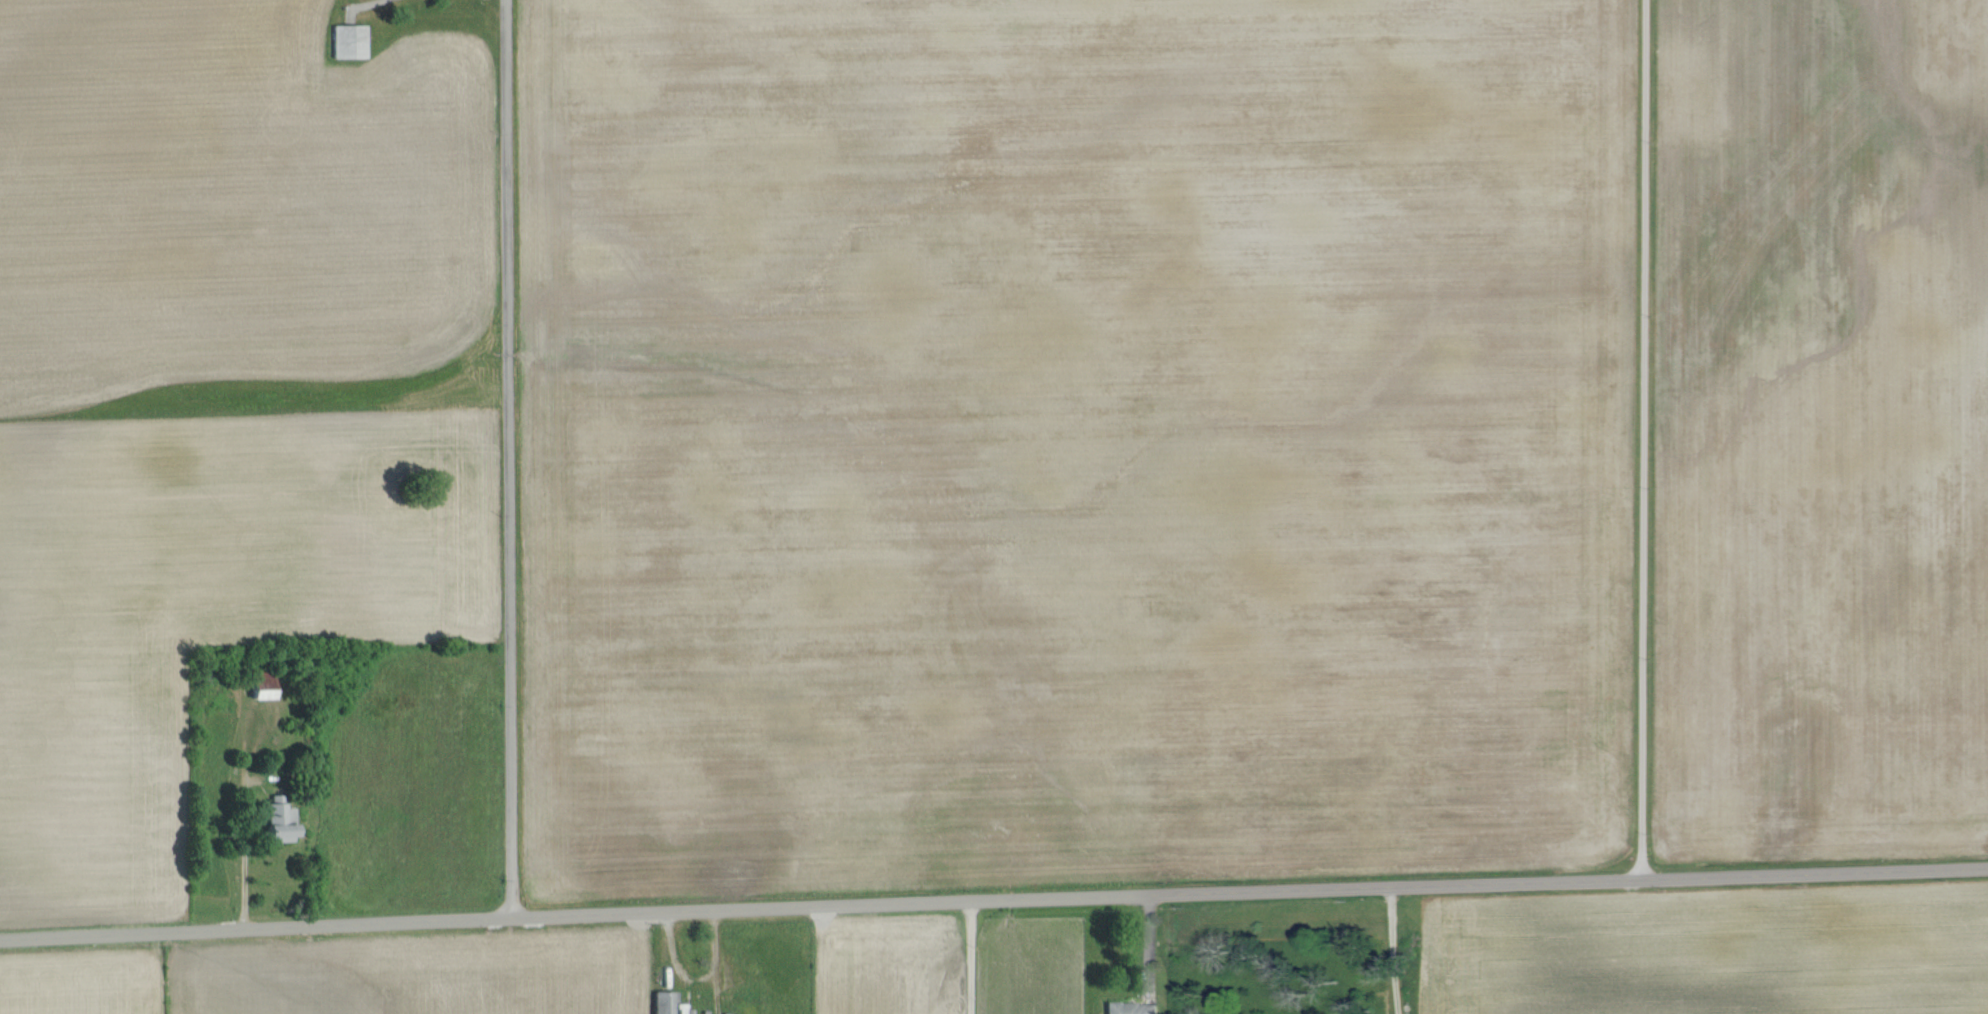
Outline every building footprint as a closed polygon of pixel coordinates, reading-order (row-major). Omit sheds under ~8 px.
[(366,24),(333,26),(334,59),(367,58),(366,24)] [(271,699),(271,690),(253,691),(253,700),(271,699)] [(296,807),(286,807),(287,802),(270,802),(270,841),(296,841),(296,807)] [(676,991),(655,990),(655,1013),(676,1013),(676,991)] [(1107,1003),(1107,1013),(1160,1013),(1160,1002),(1107,1003)]
